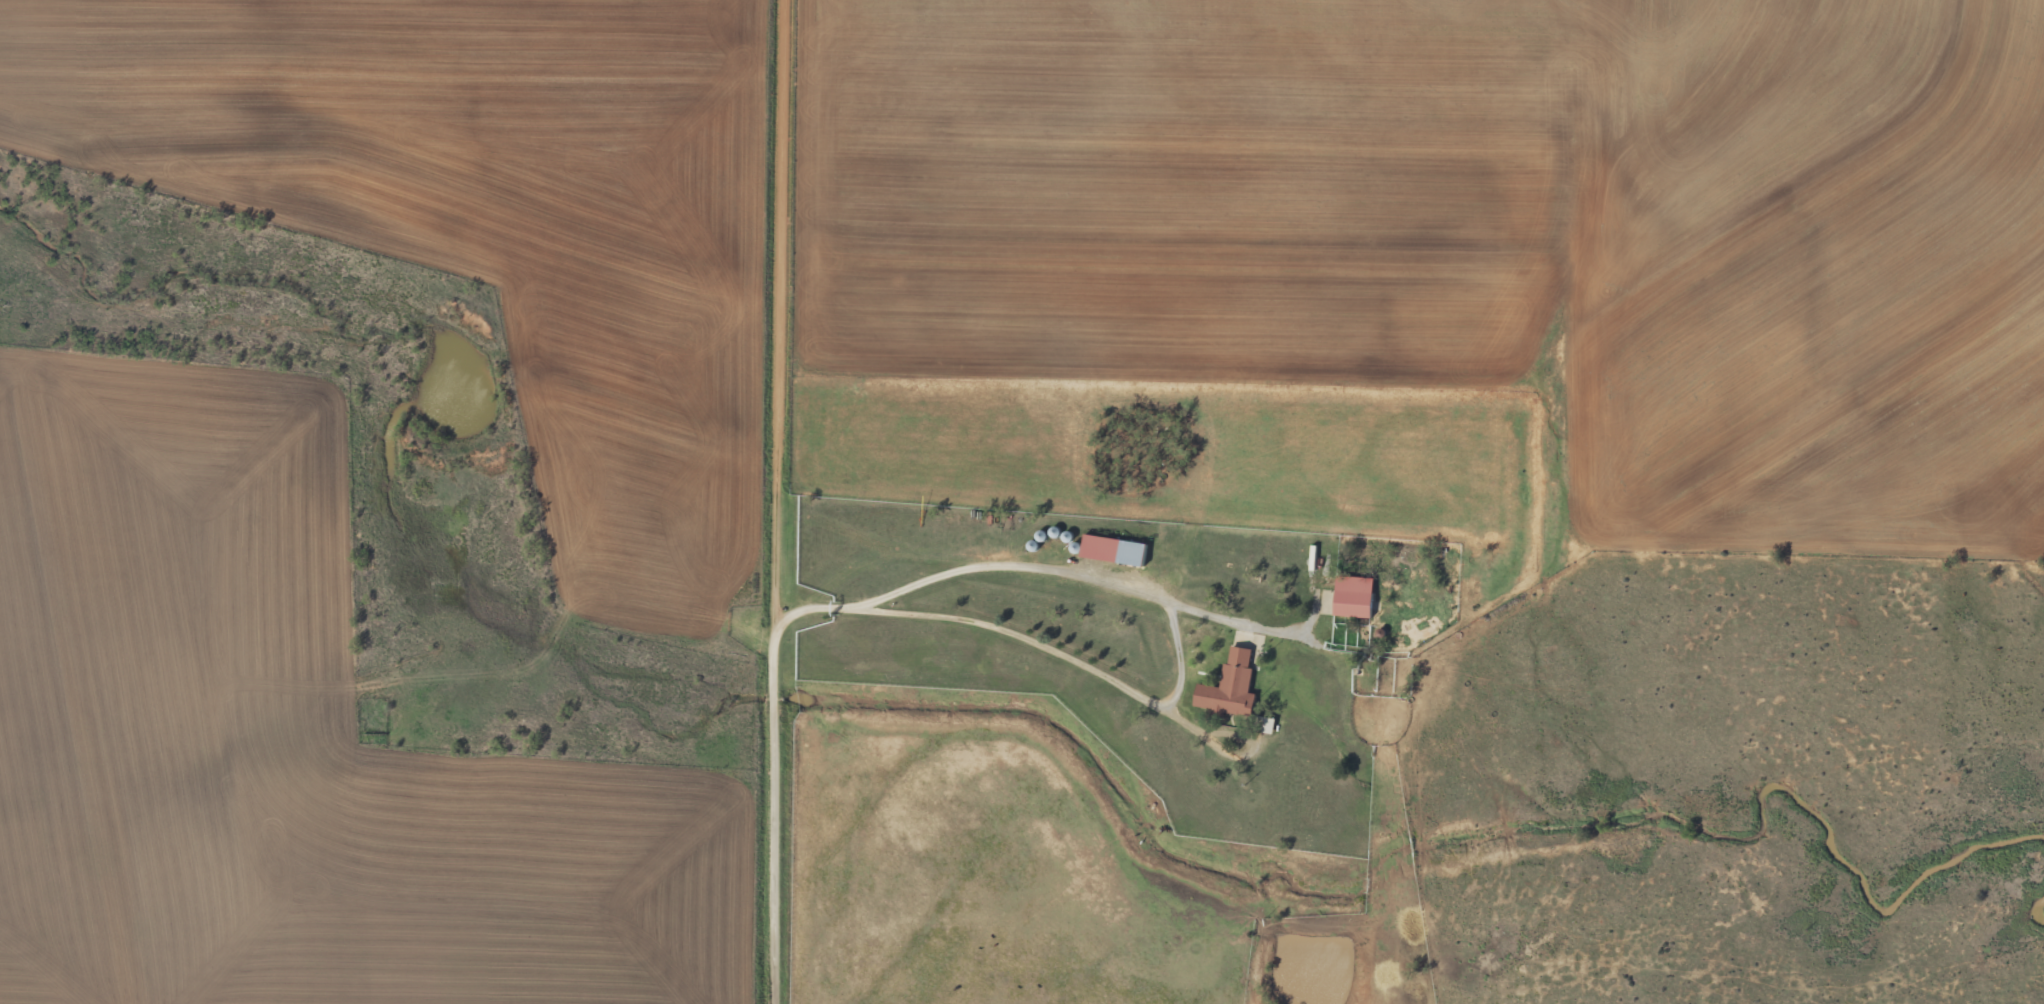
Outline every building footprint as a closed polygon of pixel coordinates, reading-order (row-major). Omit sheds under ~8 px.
[(1153,544),(1090,535),(1087,559),(1150,568),(1153,544)] [(1369,620),(1372,580),(1335,577),(1333,594),(1324,593),(1322,616),(1369,620)] [(1253,695),(1246,694),(1252,651),(1224,646),(1214,712),(1250,718),(1253,695)]
